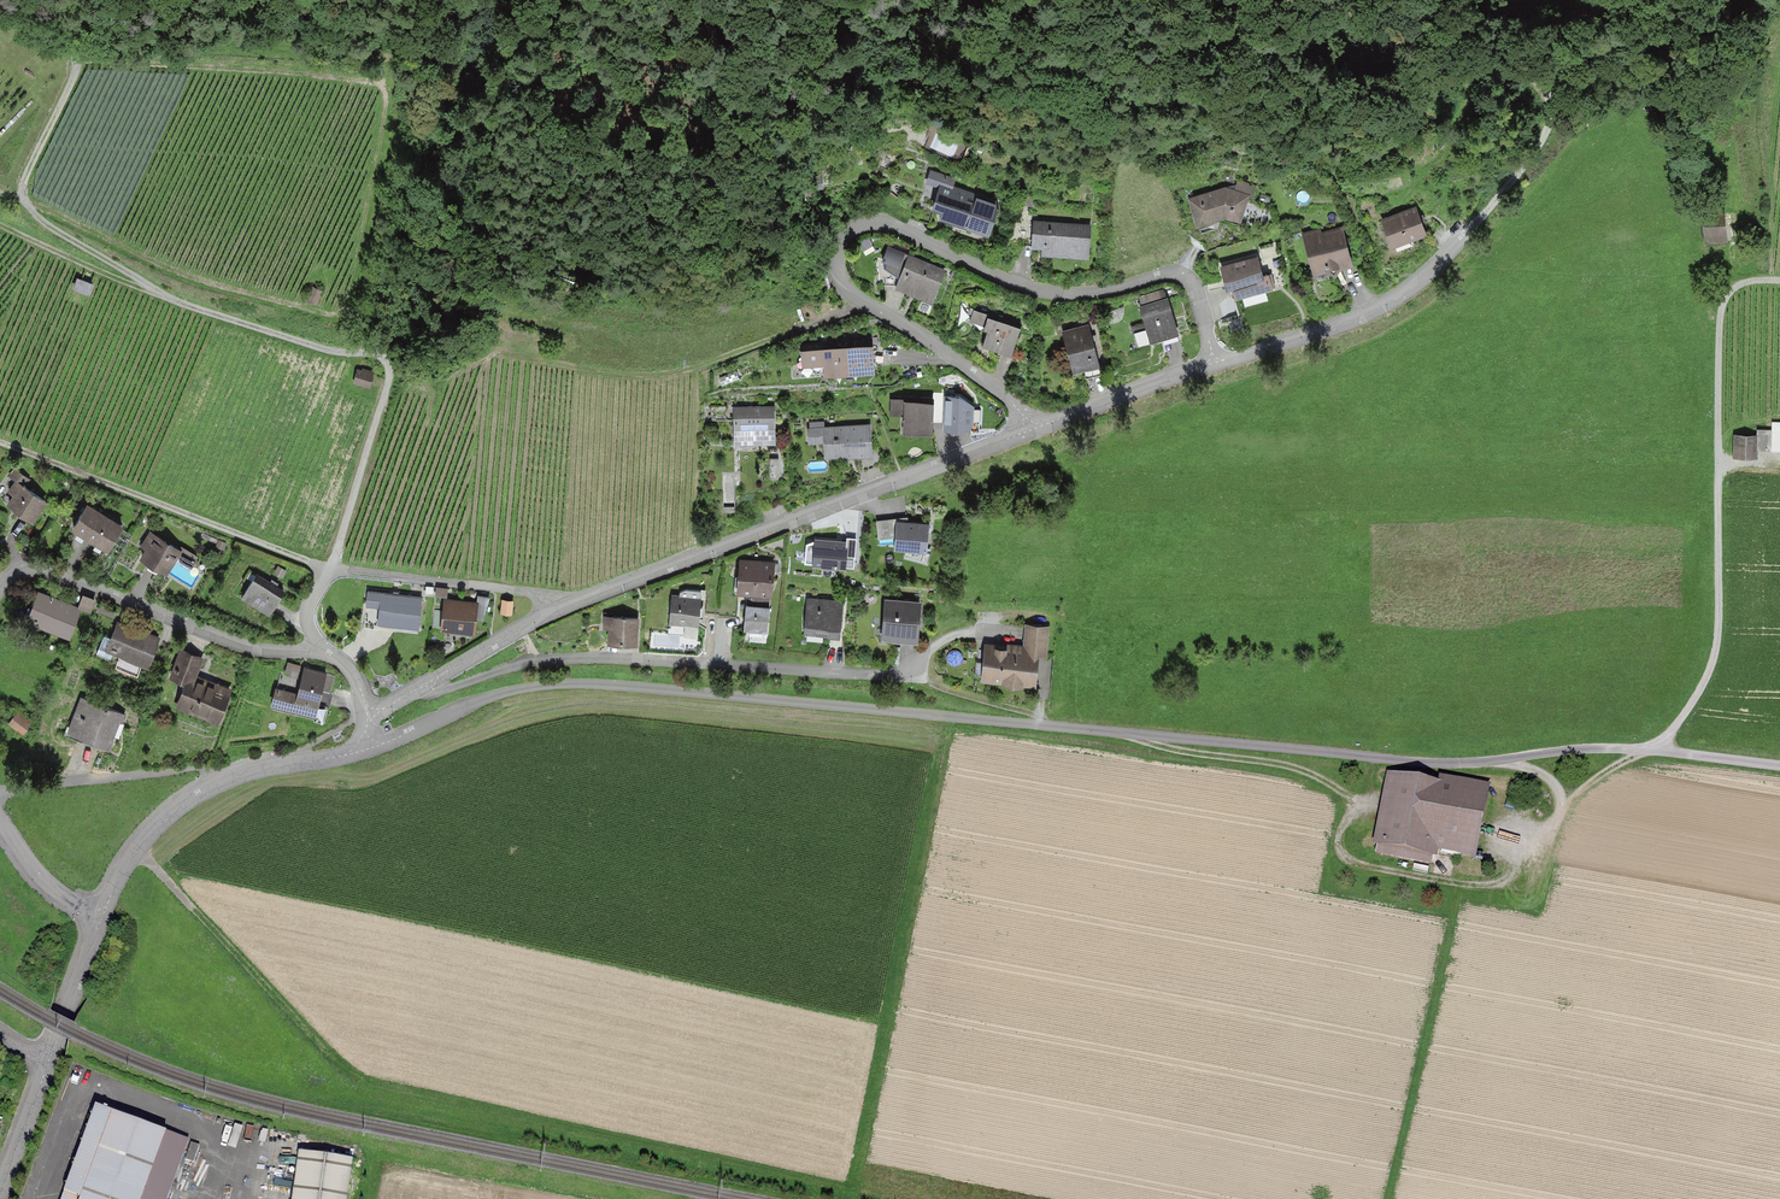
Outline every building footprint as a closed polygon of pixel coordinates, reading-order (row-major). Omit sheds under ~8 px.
[(1002,200),(942,182),(934,208),(946,212),(944,218),(993,232),(1002,200)] [(1227,186),(1190,198),(1200,228),(1229,219),(1243,223),(1252,194),(1227,186)] [(1420,206),(1384,219),(1395,249),(1431,236),(1420,206)] [(1708,212),(1709,240),(1732,239),(1731,211),(1708,212)] [(1095,223),(1037,222),(1036,246),(1046,246),(1046,256),(1094,257),(1095,223)] [(1345,225),(1306,235),(1317,277),(1356,268),(1345,225)] [(949,268),(888,245),(879,268),(902,277),(898,288),(936,303),(949,268)] [(1263,256),(1224,267),(1234,302),(1277,289),(1272,273),(1268,274),(1263,256)] [(95,284),(79,278),(74,289),(91,295),(95,284)] [(324,291),(311,285),(306,297),(319,303),(324,291)] [(1168,297),(1141,307),(1154,343),(1181,333),(1168,297)] [(1025,326),(974,309),(969,324),(991,331),(986,347),(1015,357),(1025,326)] [(1089,324),(1065,332),(1077,373),(1102,366),(1089,324)] [(876,345),(824,348),(825,375),(877,372),(876,345)] [(375,373),(357,368),(354,382),(371,387),(375,373)] [(958,397),(947,396),(945,429),(957,430),(970,423),(971,407),(958,397)] [(936,401),(891,399),(889,415),(905,416),(904,436),(935,437),(936,401)] [(777,406),(734,407),(736,445),(779,444),(777,406)] [(827,420),(809,421),(810,445),(825,444),(826,459),(874,456),(873,424),(828,426),(827,420)] [(1735,434),(1734,458),(1754,458),(1755,435),(1735,434)] [(9,504),(35,525),(48,503),(20,480),(10,495),(14,498),(9,504)] [(90,505),(74,529),(108,552),(124,528),(90,505)] [(907,515),(876,518),(877,537),(895,535),(894,545),(906,547),(903,555),(926,561),(930,547),(926,546),(929,521),(907,519),(907,515)] [(146,551),(141,559),(166,576),(182,552),(151,531),(140,547),(146,551)] [(816,546),(803,545),(801,564),(853,568),(856,543),(817,540),(816,546)] [(778,561),(742,559),(740,592),(753,593),(753,599),(775,601),(778,561)] [(257,579),(243,599),(271,616),(283,596),(257,579)] [(83,593),(80,607),(93,609),(95,596),(83,593)] [(39,594),(28,626),(70,640),(81,609),(39,594)] [(380,609),(379,624),(422,628),(425,599),(369,594),(368,608),(380,609)] [(701,597),(672,597),(671,636),(693,637),(694,625),(701,625),(701,597)] [(810,598),(807,635),(841,637),(844,601),(810,598)] [(924,601),(887,599),(885,639),(921,641),(924,601)] [(480,603),(445,601),(443,632),(478,634),(480,603)] [(516,602),(503,601),(502,616),(515,617),(516,602)] [(771,607),(749,606),(748,631),(770,632),(771,607)] [(643,618),(605,617),(605,630),(611,630),(611,643),(642,643),(643,618)] [(119,621),(106,652),(148,669),(161,638),(119,621)] [(1028,625),(1026,648),(1040,649),(1040,658),(1050,658),(1052,627),(1028,625)] [(987,645),(985,684),(1038,687),(1040,658),(1040,649),(1026,648),(987,645)] [(206,660),(180,649),(169,676),(186,683),(189,675),(198,679),(206,660)] [(278,686),(273,708),(315,718),(326,673),(305,668),(299,691),(278,686)] [(186,683),(177,709),(219,725),(231,691),(198,679),(189,675),(186,683)] [(83,699),(71,733),(114,748),(125,714),(83,699)] [(34,723),(18,712),(9,725),(25,736),(34,723)] [(1386,779),(1373,853),(1429,863),(1431,855),(1481,863),(1494,787),(1443,778),(1442,788),(1386,779)] [(97,1105),(63,1198),(170,1198),(192,1139),(97,1105)] [(300,1152),(293,1198),(350,1198),(356,1160),(300,1152)]
